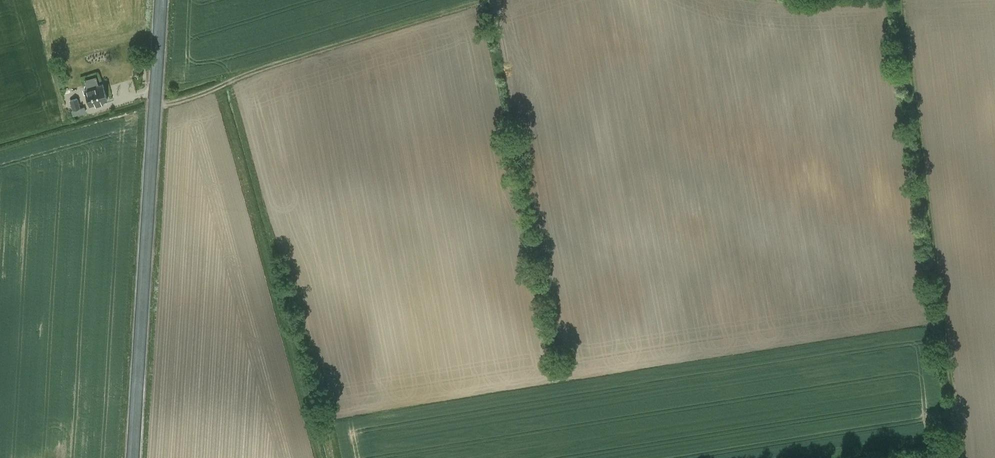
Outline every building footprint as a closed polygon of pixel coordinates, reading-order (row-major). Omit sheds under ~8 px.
[(103,82),(85,88),(89,104),(95,102),(95,105),(102,103),(101,100),(107,98),(103,82)] [(74,87),(75,96),(84,95),(83,87),(74,87)] [(77,97),(70,99),(73,109),(80,107),(77,97)]
